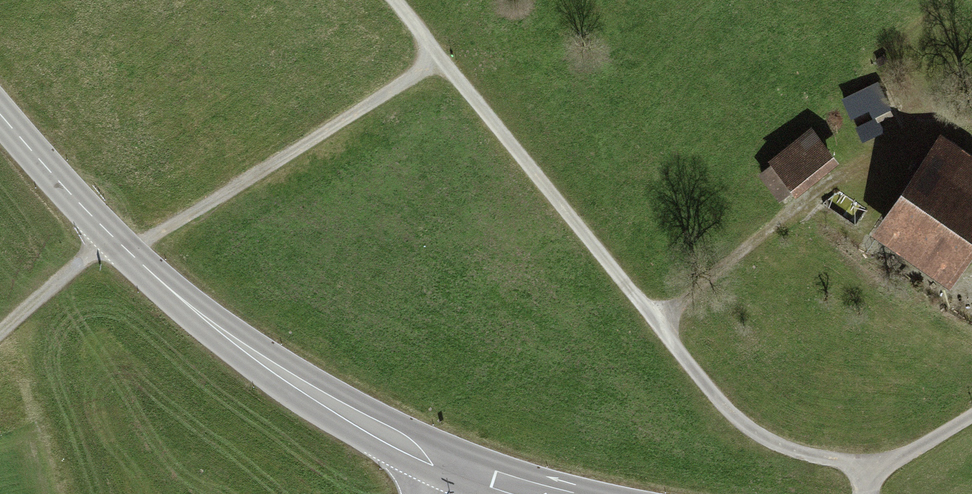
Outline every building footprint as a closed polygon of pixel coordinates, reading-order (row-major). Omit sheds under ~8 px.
[(878,84),(844,100),(851,115),(870,106),(874,113),(888,107),(878,84)] [(863,139),(882,129),(877,119),(858,128),(863,139)] [(812,134),(777,161),(795,185),(831,157),(812,134)] [(926,162),(971,193),(971,157),(942,136),(926,162)] [(926,162),(883,224),(954,272),(971,246),(971,193),(926,162)]
